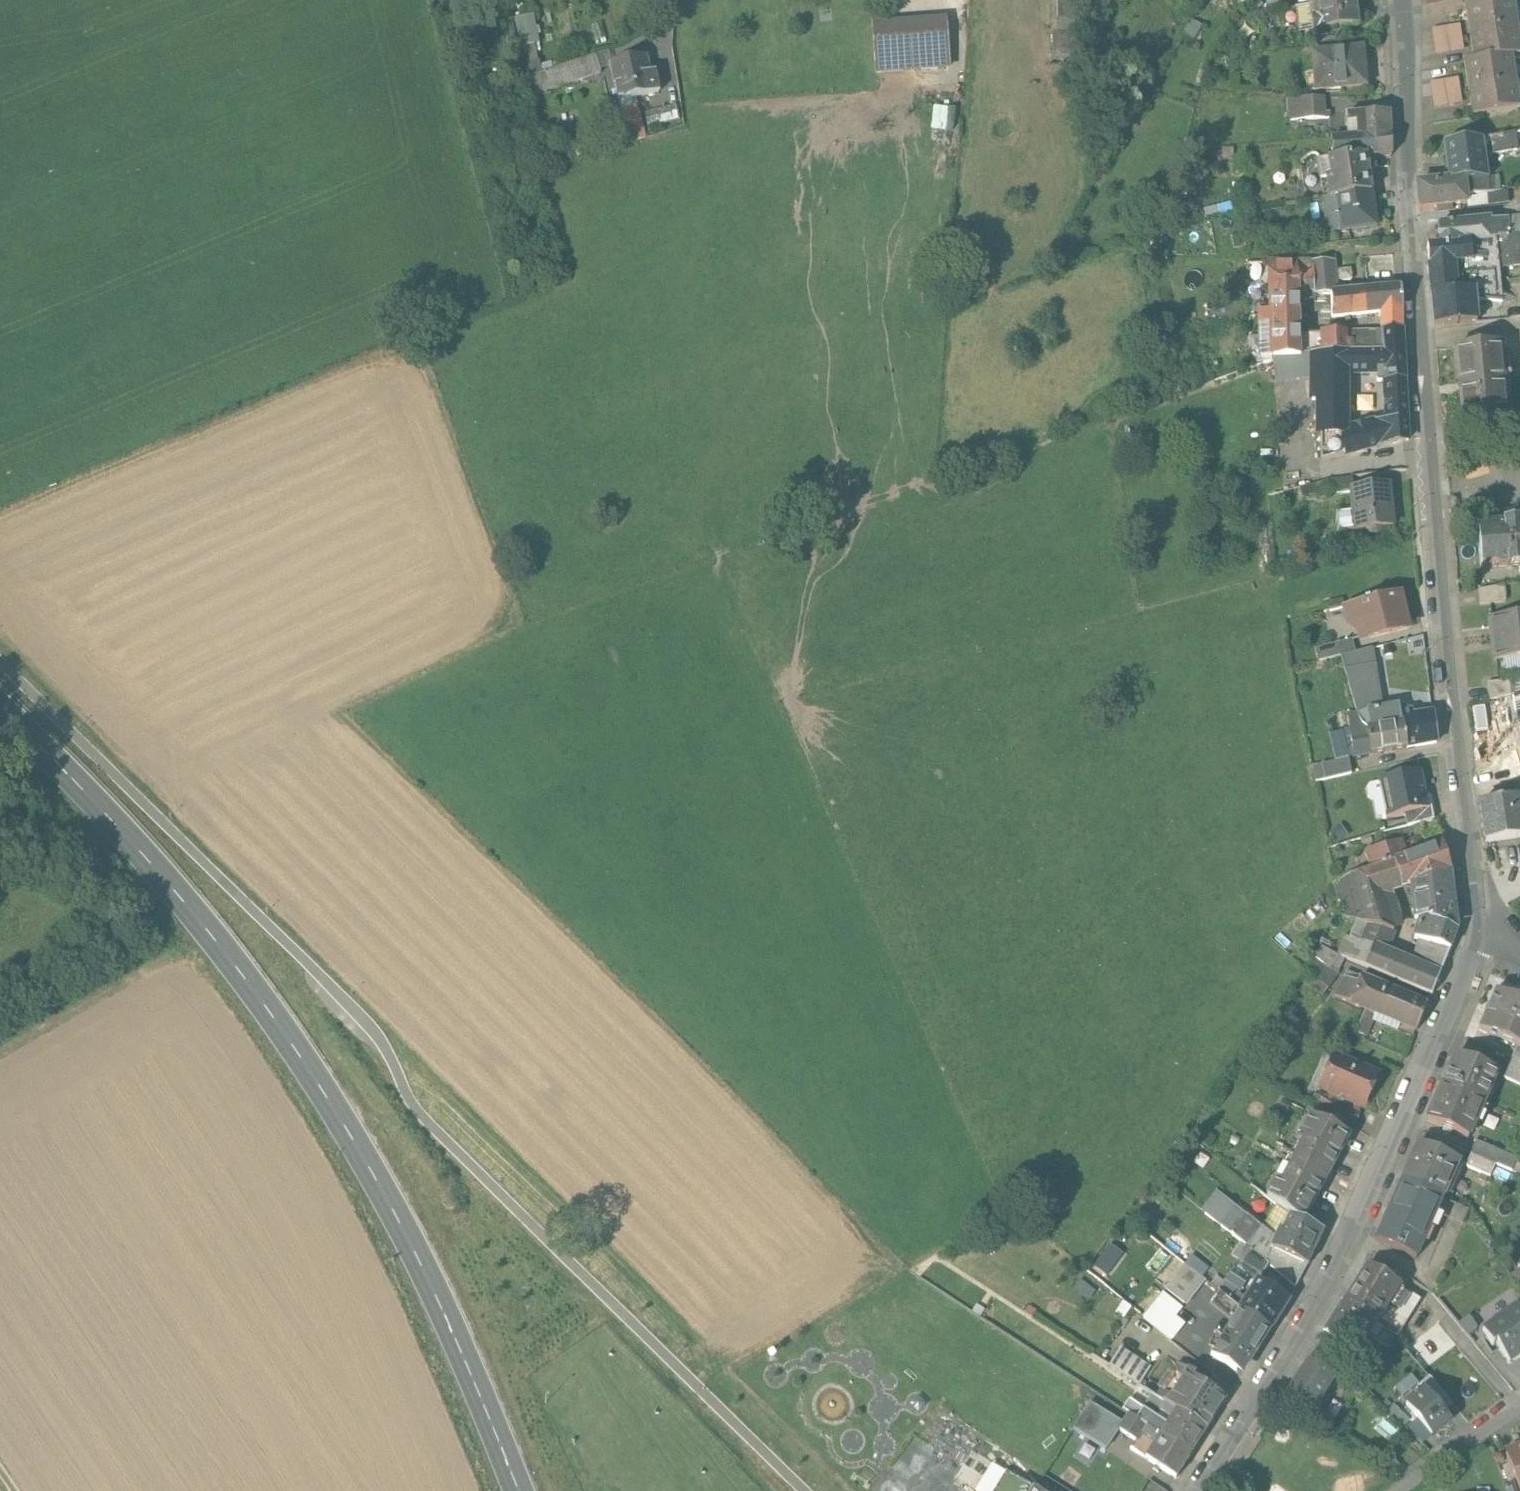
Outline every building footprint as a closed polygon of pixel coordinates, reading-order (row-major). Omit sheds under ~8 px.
[(1468,10),(1513,3),(1513,0),(1467,0),(1468,10)] [(1314,5),(1295,8),(1297,27),(1312,25),(1313,30),(1319,29),(1319,30),(1355,26),(1352,1),(1314,5)] [(1513,3),(1468,10),(1472,36),(1517,28),(1513,3)] [(525,47),(545,43),(538,12),(518,16),(525,47)] [(956,67),(954,16),(877,19),(879,71),(956,67)] [(1467,49),(1466,23),(1436,25),(1438,51),(1467,49)] [(1081,57),(1081,27),(1056,27),(1056,57),(1081,57)] [(1472,36),(1476,61),(1512,56),(1519,54),(1519,45),(1517,28),(1472,36)] [(1361,49),(1314,54),(1316,72),(1322,71),(1324,88),(1365,84),(1361,49)] [(1476,61),(1467,63),(1471,89),(1516,82),(1512,56),(1476,61)] [(646,58),(612,64),(619,100),(635,97),(658,92),(654,72),(649,73),(646,58)] [(1434,79),(1438,105),(1466,101),(1462,74),(1434,79)] [(675,82),(668,83),(669,92),(677,91),(675,82)] [(1471,89),(1475,114),(1519,107),(1519,105),(1516,82),(1471,89)] [(635,97),(619,100),(621,111),(637,107),(635,97)] [(1324,98),(1287,100),(1291,121),(1329,119),(1328,113),(1324,113),(1324,98)] [(621,111),(599,116),(608,148),(646,138),(637,107),(621,111)] [(1390,112),(1341,116),(1342,125),(1351,124),(1352,137),(1361,136),(1391,134),(1390,112)] [(1512,133),(1504,135),(1507,151),(1511,150),(1510,147),(1514,146),(1512,133)] [(1391,134),(1361,136),(1362,146),(1375,146),(1376,156),(1392,154),(1391,134)] [(1504,135),(1480,139),(1480,141),(1484,156),(1491,154),(1507,151),(1504,135)] [(1352,137),(1331,139),(1332,158),(1366,155),(1366,157),(1376,156),(1375,146),(1362,146),(1361,136),(1352,137)] [(1480,141),(1445,143),(1447,160),(1445,160),(1447,181),(1464,179),(1464,180),(1487,178),(1484,156),(1480,141)] [(1332,158),(1329,158),(1332,176),(1327,177),(1331,198),(1335,198),(1372,192),(1366,157),(1366,155),(1332,158)] [(1487,178),(1464,180),(1465,195),(1484,193),(1490,193),(1487,178)] [(1447,181),(1418,184),(1420,208),(1440,205),(1440,210),(1452,208),(1452,204),(1466,202),(1465,195),(1464,180),(1464,179),(1447,181)] [(1490,193),(1484,193),(1465,195),(1466,202),(1466,208),(1488,210),(1510,207),(1508,194),(1507,190),(1490,193)] [(1372,192),(1335,198),(1337,217),(1340,233),(1376,228),(1372,192)] [(1331,198),(1324,200),(1326,218),(1337,217),(1335,198),(1331,198)] [(1508,221),(1509,235),(1515,234),(1515,233),(1519,234),(1519,220),(1508,221)] [(1491,221),(1440,226),(1441,246),(1478,242),(1492,238),(1509,235),(1508,221),(1491,223),(1491,221)] [(1427,248),(1434,325),(1519,318),(1519,303),(1503,300),(1501,283),(1500,283),(1499,268),(1519,266),(1519,234),(1515,233),(1515,234),(1509,235),(1492,238),(1478,242),(1441,246),(1427,248)] [(1297,263),(1271,264),(1271,285),(1298,285),(1297,263)] [(1333,263),(1297,263),(1298,285),(1298,295),(1332,294),(1332,292),(1335,292),(1335,287),(1333,263)] [(1298,285),(1271,285),(1271,306),(1272,321),(1272,334),(1273,358),(1274,358),(1295,358),(1300,358),(1299,356),(1299,337),(1299,333),(1298,295),(1298,285)] [(1401,288),(1378,289),(1380,313),(1380,316),(1383,331),(1403,330),(1401,288)] [(1335,292),(1332,292),(1332,294),(1332,317),(1380,313),(1378,289),(1339,292),(1335,292)] [(1403,330),(1383,331),(1383,333),(1384,352),(1386,379),(1386,381),(1388,421),(1376,423),(1377,433),(1378,448),(1407,440),(1403,330)] [(1322,334),(1299,333),(1299,337),(1299,356),(1322,353),(1322,334)] [(1383,333),(1345,336),(1346,353),(1347,353),(1384,352),(1383,333)] [(1272,334),(1261,336),(1262,365),(1274,363),(1274,358),(1273,358),(1272,334)] [(1345,334),(1322,334),(1322,353),(1346,353),(1345,336),(1345,334)] [(1499,344),(1456,348),(1463,423),(1506,419),(1499,344)] [(1384,352),(1347,353),(1347,373),(1377,373),(1378,382),(1386,381),(1386,379),(1384,352)] [(1346,353),(1322,353),(1299,356),(1300,358),(1295,358),(1294,418),(1320,418),(1321,462),(1344,456),(1345,441),(1345,431),(1347,373),(1347,353),(1346,353)] [(1376,423),(1345,431),(1345,441),(1377,433),(1376,423)] [(1377,433),(1345,441),(1344,456),(1378,448),(1377,433)] [(1351,478),(1335,479),(1336,492),(1349,490),(1349,489),(1352,488),(1351,478)] [(1352,488),(1349,489),(1349,490),(1352,512),(1337,514),(1338,532),(1353,530),(1353,531),(1365,530),(1365,532),(1370,534),(1376,534),(1380,530),(1380,529),(1392,528),(1388,485),(1352,488)] [(1503,512),(1503,523),(1519,522),(1519,524),(1519,510),(1503,512)] [(1503,523),(1504,526),(1476,528),(1480,569),(1507,567),(1507,568),(1519,567),(1519,524),(1519,522),(1503,523)] [(1504,587),(1478,591),(1479,604),(1505,601),(1504,587)] [(1398,594),(1343,608),(1347,625),(1353,630),(1365,627),(1367,638),(1406,629),(1398,594)] [(1519,636),(1519,615),(1490,617),(1492,639),(1519,636)] [(1492,639),(1495,661),(1519,658),(1519,636),(1492,639)] [(1351,640),(1314,649),(1317,662),(1340,656),(1354,653),(1351,640)] [(1354,653),(1340,656),(1357,714),(1380,710),(1370,649),(1354,653)] [(1512,681),(1487,683),(1488,702),(1505,698),(1513,696),(1512,681)] [(1509,713),(1505,698),(1488,702),(1476,705),(1480,720),(1509,713)] [(1380,710),(1357,714),(1361,725),(1367,732),(1402,726),(1406,749),(1436,744),(1432,715),(1413,717),(1411,712),(1401,714),(1400,707),(1380,710)] [(1361,725),(1349,726),(1350,734),(1367,732),(1361,725)] [(1402,726),(1367,732),(1369,755),(1406,749),(1402,726)] [(1367,732),(1350,734),(1353,758),(1369,755),(1367,732)] [(1349,761),(1324,765),(1326,781),(1352,775),(1349,761)] [(1419,773),(1384,780),(1392,820),(1405,818),(1405,816),(1427,811),(1426,809),(1419,773)] [(1509,801),(1514,820),(1519,818),(1519,798),(1509,801)] [(1427,811),(1405,816),(1405,818),(1407,827),(1433,821),(1430,808),(1426,809),(1427,811)] [(1395,846),(1364,857),(1368,872),(1390,864),(1401,860),(1395,846)] [(1401,860),(1390,864),(1400,887),(1411,884),(1441,876),(1441,875),(1449,872),(1441,847),(1401,860)] [(1368,872),(1351,877),(1357,923),(1393,934),(1381,892),(1400,887),(1390,864),(1368,872)] [(1441,876),(1411,884),(1415,921),(1420,921),(1414,941),(1421,943),(1449,952),(1457,932),(1449,872),(1441,875),(1441,876)] [(1351,877),(1335,884),(1344,919),(1355,923),(1357,923),(1351,877)] [(1357,923),(1355,923),(1349,938),(1373,948),(1386,953),(1393,934),(1357,923)] [(1373,948),(1349,938),(1346,936),(1338,957),(1339,957),(1365,968),(1373,948)] [(1449,952),(1421,943),(1418,952),(1446,960),(1449,952)] [(1439,976),(1386,953),(1373,948),(1365,968),(1431,996),(1439,976)] [(1318,966),(1311,962),(1305,972),(1315,979),(1313,981),(1327,990),(1336,978),(1322,968),(1321,969),(1318,966)] [(1344,977),(1335,998),(1349,1004),(1358,983),(1344,977)] [(1427,1006),(1360,978),(1358,983),(1349,1004),(1365,1011),(1375,1015),(1416,1032),(1427,1006)] [(1496,993),(1479,1030),(1519,1048),(1519,1004),(1496,993)] [(1375,1015),(1365,1011),(1354,1033),(1364,1037),(1375,1015)] [(1496,1073),(1456,1056),(1443,1085),(1483,1102),(1496,1073)] [(1512,1058),(1504,1077),(1519,1084),(1519,1062),(1512,1058)] [(1375,1076),(1336,1059),(1322,1092),(1330,1096),(1360,1109),(1361,1109),(1375,1076)] [(1483,1102),(1443,1085),(1427,1122),(1467,1139),(1483,1102)] [(1360,1109),(1330,1096),(1321,1110),(1353,1128),(1360,1117),(1356,1115),(1360,1109)] [(1348,1137),(1311,1117),(1300,1137),(1306,1140),(1293,1162),(1325,1179),(1348,1137)] [(1459,1161),(1418,1143),(1405,1173),(1406,1173),(1402,1181),(1442,1198),(1459,1161)] [(1494,1164),(1472,1154),(1466,1167),(1489,1176),(1494,1164)] [(1325,1179),(1293,1162),(1281,1184),(1276,1181),(1267,1198),(1290,1216),(1291,1217),(1303,1223),(1326,1180),(1325,1179)] [(1402,1181),(1402,1180),(1375,1241),(1416,1259),(1436,1212),(1442,1198),(1402,1181)] [(1469,1209),(1442,1198),(1436,1212),(1463,1223),(1469,1209)] [(1264,1223),(1260,1227),(1251,1237),(1253,1239),(1245,1248),(1249,1251),(1263,1262),(1270,1249),(1271,1249),(1280,1229),(1283,1230),(1290,1216),(1277,1206),(1264,1223)] [(1260,1227),(1235,1208),(1226,1219),(1219,1227),(1239,1244),(1245,1248),(1253,1239),(1251,1237),(1260,1227)] [(1218,1212),(1211,1221),(1219,1227),(1226,1219),(1218,1212)] [(1290,1216),(1283,1230),(1280,1229),(1271,1249),(1306,1266),(1323,1232),(1303,1223),(1291,1217),(1290,1216)] [(1239,1244),(1231,1257),(1241,1263),(1249,1251),(1245,1248),(1239,1244)] [(1263,1262),(1249,1251),(1241,1263),(1261,1276),(1267,1266),(1263,1262)] [(1184,1265),(1165,1291),(1184,1306),(1203,1280),(1184,1265)] [(1421,1298),(1368,1266),(1345,1303),(1376,1322),(1387,1304),(1410,1318),(1421,1298)] [(1223,1283),(1217,1279),(1212,1287),(1218,1292),(1223,1283)] [(1288,1301),(1257,1282),(1247,1298),(1223,1283),(1218,1292),(1219,1293),(1240,1310),(1239,1311),(1270,1330),(1288,1301)] [(1270,1330),(1239,1311),(1240,1310),(1219,1293),(1212,1304),(1232,1322),(1217,1348),(1237,1360),(1240,1354),(1250,1360),(1270,1330)] [(1163,1295),(1143,1319),(1171,1342),(1183,1328),(1173,1320),(1181,1310),(1163,1295)] [(1339,1311),(1337,1310),(1325,1330),(1327,1331),(1326,1332),(1357,1352),(1369,1333),(1376,1322),(1345,1303),(1339,1311)] [(1484,1328),(1494,1343),(1497,1341),(1510,1361),(1519,1354),(1519,1306),(1519,1305),(1484,1328)] [(1395,1335),(1376,1322),(1369,1333),(1389,1346),(1395,1335)] [(1145,1384),(1156,1365),(1122,1346),(1111,1365),(1145,1384)] [(1334,1379),(1307,1363),(1289,1391),(1316,1408),(1334,1379)] [(1226,1400),(1193,1379),(1194,1376),(1176,1364),(1171,1373),(1168,1371),(1157,1387),(1160,1389),(1154,1398),(1175,1412),(1206,1432),(1226,1400)] [(1452,1404),(1429,1376),(1420,1384),(1425,1389),(1443,1411),(1452,1404)] [(1425,1389),(1406,1405),(1431,1435),(1450,1420),(1443,1411),(1425,1389)] [(1175,1412),(1156,1400),(1152,1406),(1160,1411),(1160,1415),(1156,1420),(1158,1422),(1151,1431),(1160,1437),(1175,1412)] [(1130,1403),(1123,1413),(1128,1416),(1135,1406),(1130,1403)] [(1156,1420),(1135,1406),(1128,1416),(1151,1431),(1158,1422),(1156,1420)] [(1206,1432),(1175,1412),(1160,1437),(1190,1456),(1206,1432)] [(1151,1431),(1128,1416),(1119,1431),(1137,1443),(1142,1436),(1155,1445),(1160,1437),(1151,1431)] [(1116,1435),(1098,1423),(1089,1440),(1106,1451),(1116,1435)] [(1190,1456),(1160,1437),(1155,1445),(1145,1461),(1175,1479),(1190,1456)] [(1506,1454),(1519,1490),(1519,1448),(1506,1454)] [(994,1490),(1033,1490),(1034,1489),(1006,1472),(994,1490)]
